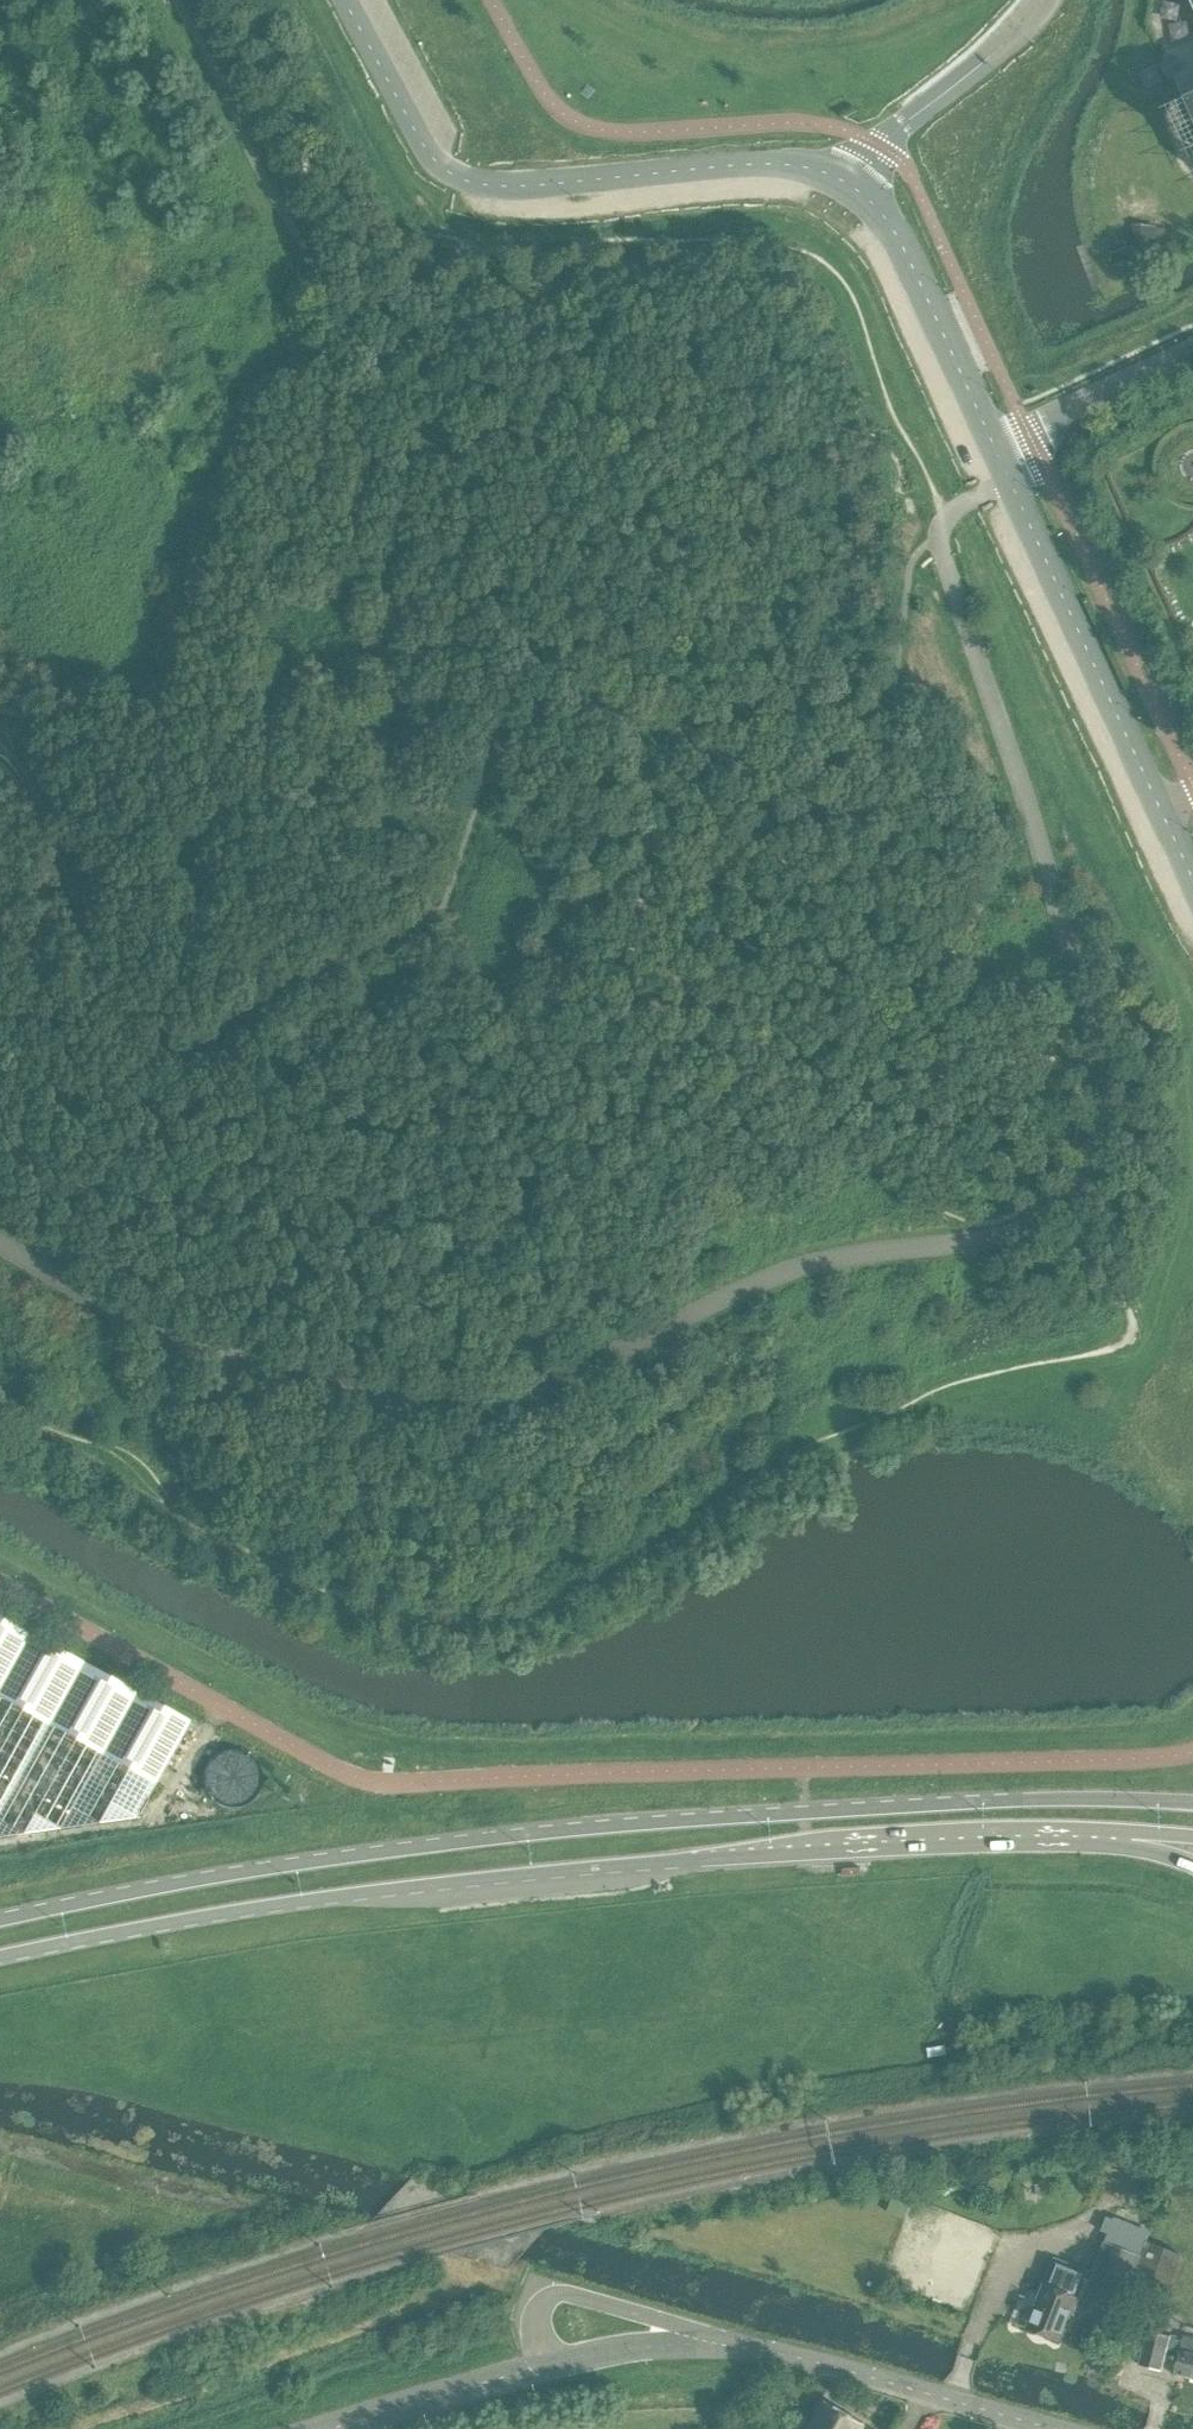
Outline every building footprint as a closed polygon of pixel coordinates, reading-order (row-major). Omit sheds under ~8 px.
[(1183,102),(1192,124),(1192,98),(1183,102)] [(189,1721),(0,1616),(0,1837),(135,1818),(189,1721)] [(1116,2314),(1140,2255),(1105,2242),(1081,2301),(1116,2314)] [(1162,2310),(1183,2256),(1147,2243),(1126,2296),(1162,2310)] [(1061,2342),(1078,2298),(1044,2285),(1042,2292),(1027,2328),(1061,2342)] [(1183,2336),(1182,2339),(1148,2331),(1139,2366),(1160,2371),(1166,2349),(1180,2353),(1174,2378),(1176,2378),(1177,2375),(1192,2379),(1192,2338),(1183,2336)] [(864,2424),(825,2402),(809,2428),(862,2428),(864,2424)]
